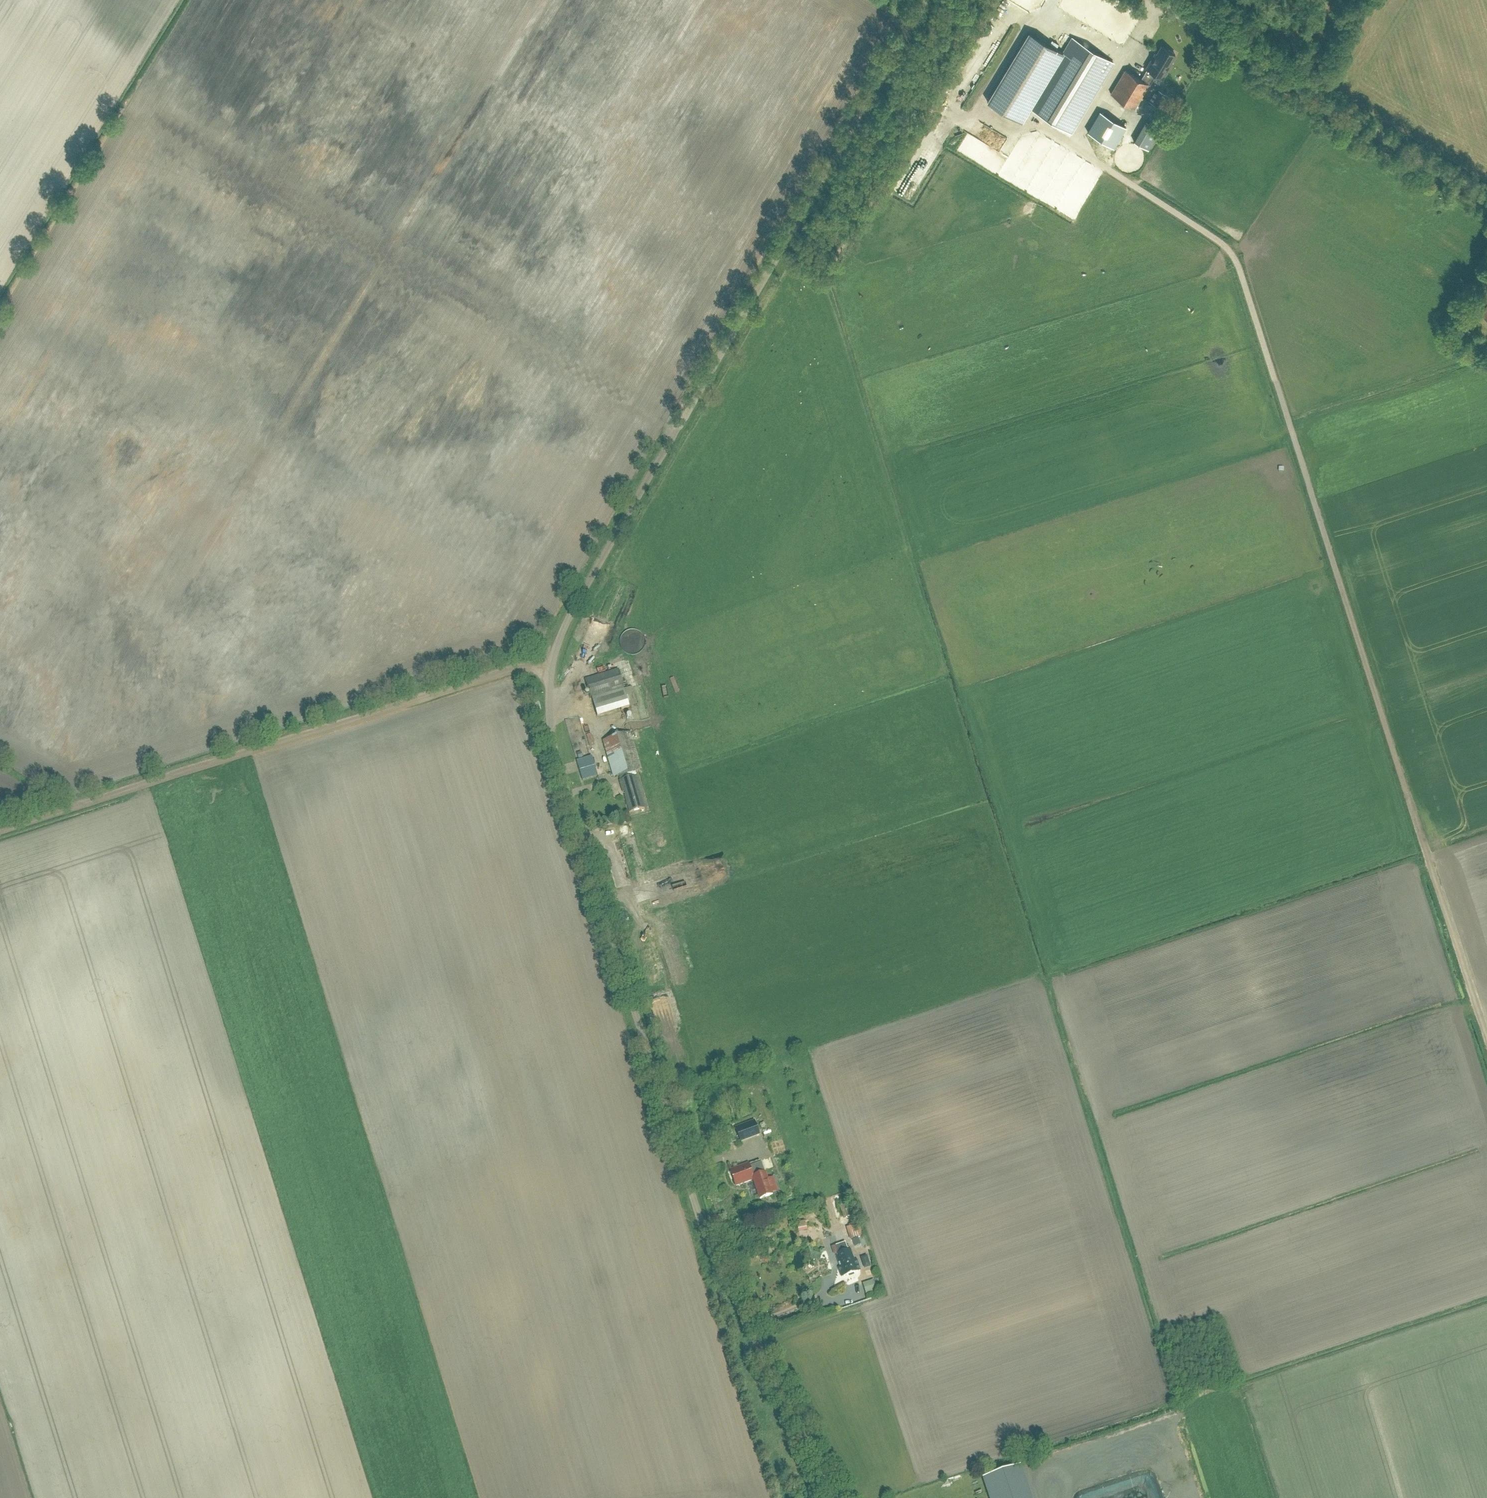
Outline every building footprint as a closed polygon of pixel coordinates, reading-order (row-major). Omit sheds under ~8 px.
[(1063,51),(1028,31),(985,100),(1021,121),(1063,51)] [(1113,62),(1072,37),(1030,107),(1070,131),(1113,62)] [(1168,49),(1162,45),(1157,53),(1156,52),(1146,67),(1147,67),(1145,71),(1146,71),(1142,78),(1125,68),(1110,92),(1134,107),(1149,83),(1149,82),(1155,72),(1163,77),(1171,63),(1170,62),(1175,53),(1174,52),(1174,51),(1169,48),(1168,49)] [(1169,94),(1160,88),(1157,93),(1155,92),(1150,100),(1161,107),(1169,94)] [(1125,126),(1099,111),(1087,131),(1113,146),(1125,126)] [(1160,128),(1145,120),(1133,140),(1148,149),(1160,128)] [(1039,130),(1027,128),(1017,136),(1015,149),(1022,160),(1034,162),(1044,154),(1046,141),(1039,130)] [(1009,132),(1007,135),(1001,132),(993,146),(1004,152),(1013,135),(1009,132)] [(629,708),(619,671),(585,680),(590,699),(592,698),(597,717),(629,708)] [(641,770),(630,734),(603,742),(614,778),(624,775),(626,780),(619,781),(623,793),(624,793),(625,797),(629,813),(644,809),(634,772),(641,770)] [(600,808),(599,800),(591,801),(592,809),(600,808)] [(754,1121),(735,1128),(740,1143),(760,1136),(754,1121)] [(762,1164),(749,1168),(748,1164),(730,1170),(736,1187),(753,1181),(760,1200),(773,1195),(772,1193),(777,1192),(773,1178),(767,1180),(764,1171),(771,1169),(767,1159),(761,1161),(762,1164)] [(848,1251),(845,1243),(833,1247),(840,1267),(838,1268),(841,1278),(860,1271),(856,1260),(854,1261),(850,1250),(848,1251)] [(864,1283),(867,1293),(877,1291),(875,1280),(864,1283)] [(984,1482),(989,1497),(1032,1497),(1023,1470),(984,1482)] [(1059,1482),(1060,1492),(1069,1491),(1068,1481),(1059,1482)]
